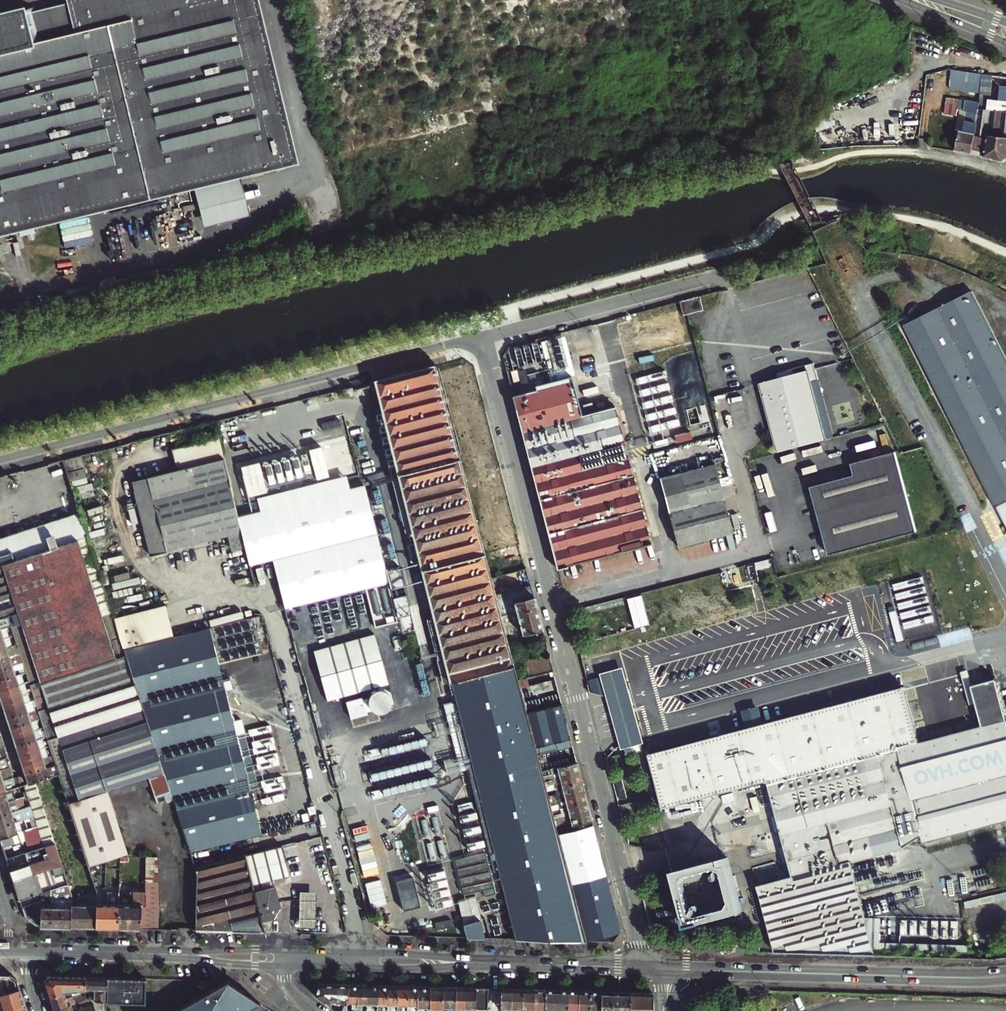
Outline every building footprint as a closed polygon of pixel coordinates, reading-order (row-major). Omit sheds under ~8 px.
[(0,15),(0,233),(195,186),(234,176),(293,162),(254,0),(63,0),(60,1),(62,6),(38,12),(36,7),(0,15)] [(949,89),(980,94),(982,75),(951,70),(949,89)] [(992,76),(982,75),(980,94),(979,103),(980,103),(979,109),(988,110),(989,99),(992,76)] [(988,110),(979,109),(975,134),(1005,137),(1005,86),(1001,86),(999,100),(989,99),(988,110)] [(958,100),(957,106),(979,109),(980,103),(979,103),(958,100)] [(959,132),(956,152),(972,154),(975,134),(979,109),(957,106),(955,115),(959,116),(960,110),(966,111),(963,133),(959,132)] [(975,134),(972,154),(1003,162),(1005,160),(1005,137),(975,134)] [(234,176),(195,186),(205,227),(244,218),(234,176)] [(1005,499),(1005,365),(971,293),(904,326),(991,506),(1005,499)] [(699,296),(679,301),(683,315),(687,314),(703,310),(699,296)] [(460,458),(435,364),(376,380),(399,473),(460,458)] [(778,378),(760,382),(778,453),(829,439),(828,434),(825,434),(820,417),(823,416),(822,411),(819,412),(817,402),(819,402),(818,396),(815,397),(811,382),(818,380),(815,370),(814,364),(805,366),(807,370),(795,373),(794,369),(777,373),(778,378)] [(516,369),(510,370),(513,381),(519,380),(516,369)] [(538,390),(513,396),(559,569),(651,542),(616,406),(582,415),(573,375),(536,384),(538,390)] [(828,434),(829,439),(833,438),(818,380),(811,382),(815,397),(818,396),(819,402),(817,402),(819,412),(822,411),(823,416),(820,417),(825,434),(828,434)] [(243,547),(235,517),(213,438),(166,451),(172,472),(127,485),(148,559),(165,554),(165,552),(226,536),(230,551),(243,547)] [(896,453),(852,463),(856,475),(811,487),(829,556),(918,533),(896,453)] [(66,457),(71,481),(89,478),(84,454),(66,457)] [(413,561),(420,559),(423,569),(484,553),(460,458),(399,473),(416,541),(408,543),(413,561)] [(715,463),(660,478),(679,547),(733,532),(715,463)] [(358,590),(390,581),(389,578),(387,568),(365,483),(351,486),(349,477),(255,501),(257,511),(235,517),(243,547),(249,566),(271,560),(284,608),(358,590)] [(7,615),(10,626),(13,635),(16,644),(19,653),(20,658),(22,663),(25,672),(27,676),(28,681),(31,690),(34,700),(37,709),(39,713),(134,682),(125,653),(116,624),(81,515),(0,540),(0,617),(7,615)] [(553,820),(551,810),(548,801),(546,791),(543,781),(541,771),(537,754),(572,745),(561,703),(525,712),(517,679),(515,674),(508,644),(503,627),(500,616),(497,604),(497,601),(490,578),(484,553),(423,569),(434,613),(435,618),(438,630),(453,627),(457,642),(442,646),(451,681),(516,939),(586,941),(586,940),(557,834),(553,820)] [(508,598),(501,575),(490,578),(497,601),(508,598)] [(513,588),(515,597),(534,593),(532,584),(513,588)] [(509,601),(497,604),(500,616),(503,627),(508,644),(511,643),(510,637),(542,629),(533,595),(509,601)] [(167,607),(116,624),(125,653),(174,639),(167,607)] [(10,626),(7,615),(0,617),(0,629),(4,627),(10,626)] [(438,630),(435,618),(428,619),(444,683),(451,681),(442,646),(438,630)] [(453,627),(438,630),(442,646),(457,642),(453,627)] [(125,653),(134,682),(149,729),(173,803),(189,851),(268,833),(239,734),(246,732),(242,719),(236,721),(210,629),(174,639),(125,653)] [(313,651),(327,700),(389,683),(375,634),(313,651)] [(10,646),(7,637),(0,639),(0,649),(10,646)] [(0,649),(0,660),(19,653),(16,644),(10,646),(0,649)] [(12,666),(10,661),(16,659),(20,658),(19,653),(0,660),(0,670),(12,666)] [(528,670),(542,666),(551,664),(549,655),(526,661),(528,670)] [(12,666),(0,670),(0,680),(15,675),(13,670),(20,668),(22,673),(25,672),(22,663),(18,664),(12,666)] [(553,670),(551,664),(542,666),(544,672),(553,670)] [(618,672),(601,676),(606,698),(608,704),(619,739),(621,748),(622,750),(637,745),(642,744),(640,735),(632,704),(631,698),(624,670),(618,672)] [(966,701),(972,700),(969,686),(965,671),(958,673),(966,701)] [(15,675),(0,680),(0,690),(18,684),(16,680),(27,676),(25,672),(22,673),(15,675)] [(663,808),(768,780),(769,783),(793,877),(758,886),(763,904),(767,920),(773,946),(775,953),(876,955),(875,952),(867,916),(850,860),(903,847),(880,754),(899,748),(923,842),(1005,820),(1005,719),(996,679),(969,686),(972,700),(980,726),(919,742),(909,703),(905,686),(763,723),(758,704),(752,682),(737,686),(742,707),(748,727),(667,748),(649,753),(656,780),(662,802),(663,808)] [(31,690),(28,681),(21,683),(22,687),(24,693),(31,690)] [(127,855),(121,837),(106,792),(147,779),(156,805),(166,802),(167,805),(173,803),(149,729),(134,682),(39,713),(40,718),(43,727),(46,736),(49,745),(52,755),(56,764),(59,774),(64,789),(89,866),(100,864),(121,856),(127,855)] [(21,694),(19,688),(18,684),(0,690),(0,699),(0,700),(21,694)] [(3,710),(34,700),(31,690),(24,693),(21,694),(0,700),(3,710)] [(7,719),(37,709),(34,700),(3,710),(7,719)] [(39,713),(37,709),(7,719),(10,728),(40,718),(39,713)] [(13,737),(43,727),(40,718),(10,728),(13,737)] [(16,746),(46,736),(43,727),(13,737),(16,746)] [(19,755),(49,745),(46,736),(16,746),(19,755)] [(22,765),(52,755),(49,745),(19,755),(22,765)] [(56,764),(52,755),(22,765),(25,774),(56,764)] [(0,760),(0,771),(9,768),(6,758),(1,759),(0,760)] [(553,779),(579,773),(577,762),(541,771),(543,781),(548,780),(553,779)] [(338,763),(331,765),(336,783),(343,781),(338,763)] [(34,782),(59,774),(56,764),(25,774),(28,784),(34,782)] [(9,768),(0,771),(0,782),(12,778),(9,768)] [(556,788),(582,782),(579,773),(553,779),(556,788)] [(12,789),(15,788),(19,787),(16,777),(12,778),(0,782),(0,793),(12,789)] [(28,784),(24,785),(26,789),(26,792),(28,795),(29,799),(31,806),(34,816),(37,823),(38,826),(42,840),(34,843),(36,850),(55,844),(34,782),(28,784)] [(584,792),(582,782),(556,788),(550,790),(546,791),(548,801),(553,800),(558,798),(584,792)] [(617,789),(619,799),(625,798),(623,788),(617,789)] [(15,799),(12,789),(0,793),(0,804),(15,799)] [(587,801),(584,792),(558,798),(560,804),(561,808),(587,801)] [(15,799),(0,804),(0,816),(19,810),(15,799)] [(589,811),(587,801),(561,808),(555,809),(551,810),(553,820),(569,816),(589,811)] [(621,804),(623,810),(635,807),(633,801),(621,804)] [(19,810),(0,816),(0,838),(17,833),(14,823),(34,816),(31,806),(19,810)] [(593,825),(589,811),(569,816),(573,830),(593,825)] [(620,932),(593,825),(573,830),(557,834),(586,940),(620,932)] [(17,833),(0,838),(0,840),(2,847),(20,841),(17,833)] [(36,850),(25,854),(28,863),(58,853),(55,844),(36,850)] [(282,846),(245,854),(262,921),(272,918),(279,907),(274,887),(275,887),(274,880),(290,875),(282,846)] [(245,854),(194,866),(197,875),(196,931),(265,932),(262,921),(245,854)] [(68,884),(59,855),(39,862),(42,872),(13,881),(19,900),(42,893),(55,889),(68,884)] [(147,857),(146,884),(159,884),(158,856),(147,857)] [(728,859),(673,873),(685,918),(683,919),(686,929),(701,925),(700,924),(742,913),(728,859)] [(42,872),(39,862),(29,865),(10,871),(13,881),(42,872)] [(89,866),(97,892),(96,928),(119,929),(120,895),(120,893),(108,893),(107,899),(105,899),(105,881),(104,876),(100,864),(89,866)] [(398,881),(405,909),(422,904),(415,876),(398,881)] [(384,878),(368,881),(372,905),(387,903),(384,878)] [(68,884),(55,889),(54,893),(51,893),(50,927),(61,927),(62,896),(69,896),(69,892),(71,892),(68,884)] [(142,906),(141,929),(160,930),(159,884),(146,884),(146,892),(142,892),(142,906)] [(55,889),(42,893),(41,926),(50,927),(51,893),(54,893),(55,889)] [(316,891),(300,891),(299,927),(315,927),(316,891)] [(71,927),(71,905),(72,895),(71,892),(69,892),(69,896),(62,896),(61,927),(71,927)] [(96,928),(97,892),(87,895),(86,928),(96,928)] [(120,895),(119,929),(141,929),(142,906),(142,892),(131,892),(131,895),(120,895)] [(86,928),(87,895),(85,896),(77,898),(77,906),(77,927),(86,928)] [(479,920),(473,921),(464,923),(467,938),(484,938),(479,920)] [(0,975),(0,995),(20,989),(17,980),(11,975),(0,975)] [(44,982),(48,997),(65,991),(85,988),(85,977),(49,976),(44,982)] [(145,979),(107,977),(107,1005),(145,1005),(145,979)] [(226,980),(178,1009),(174,1010),(246,1010),(261,1001),(239,985),(226,980)] [(350,984),(333,984),(319,983),(315,995),(336,1010),(341,1010),(341,1009),(350,984)] [(356,1007),(358,985),(350,984),(341,1009),(344,1009),(344,1005),(346,1005),(346,1003),(350,1003),(350,1006),(356,1007)] [(366,1010),(367,1010),(368,985),(358,985),(356,1007),(355,1010),(361,1010),(366,1010)] [(378,985),(368,985),(367,1010),(377,1010),(378,985)] [(388,985),(378,985),(377,1010),(387,1010),(388,985)] [(388,985),(387,1010),(397,1010),(398,986),(388,985)] [(398,986),(397,1010),(407,1010),(408,986),(398,986)] [(418,986),(408,986),(407,1010),(417,1010),(418,986)] [(417,1010),(430,1010),(431,987),(418,986),(417,1010)] [(443,987),(431,987),(430,1010),(442,1010),(443,987)] [(443,987),(442,1010),(455,1010),(456,987),(443,987)] [(456,987),(455,1010),(465,1010),(466,988),(456,987)] [(466,988),(465,1010),(475,1010),(476,1006),(476,988),(466,988)] [(488,1006),(488,988),(476,988),(476,1006),(488,1006)] [(501,989),(488,988),(488,1006),(500,1007),(501,989)] [(0,995),(0,1004),(1,1004),(3,1010),(6,1010),(25,1005),(20,989),(0,995)] [(512,989),(501,989),(500,1007),(500,1010),(511,1010),(512,989)] [(523,989),(512,989),(511,1010),(522,1010),(523,989)] [(523,989),(522,1010),(533,1010),(534,990),(523,989)] [(545,990),(534,990),(533,1010),(544,1010),(545,990)] [(556,990),(545,990),(544,1010),(555,1010),(556,990)] [(556,990),(555,1010),(566,1010),(567,990),(556,990)] [(578,991),(567,990),(566,1010),(578,1010),(578,991)] [(67,997),(65,991),(48,997),(53,1009),(76,1002),(78,1001),(85,999),(85,991),(67,997)] [(589,991),(578,991),(578,1010),(588,1010),(589,991)] [(588,1010),(600,1010),(601,991),(589,991),(588,1010)] [(600,1010),(629,1010),(629,992),(601,991),(600,1010)] [(629,1010),(653,1010),(652,993),(629,992),(629,1010)] [(53,1010),(73,1010),(72,1008),(76,1004),(76,1002),(53,1009),(53,1010)]
